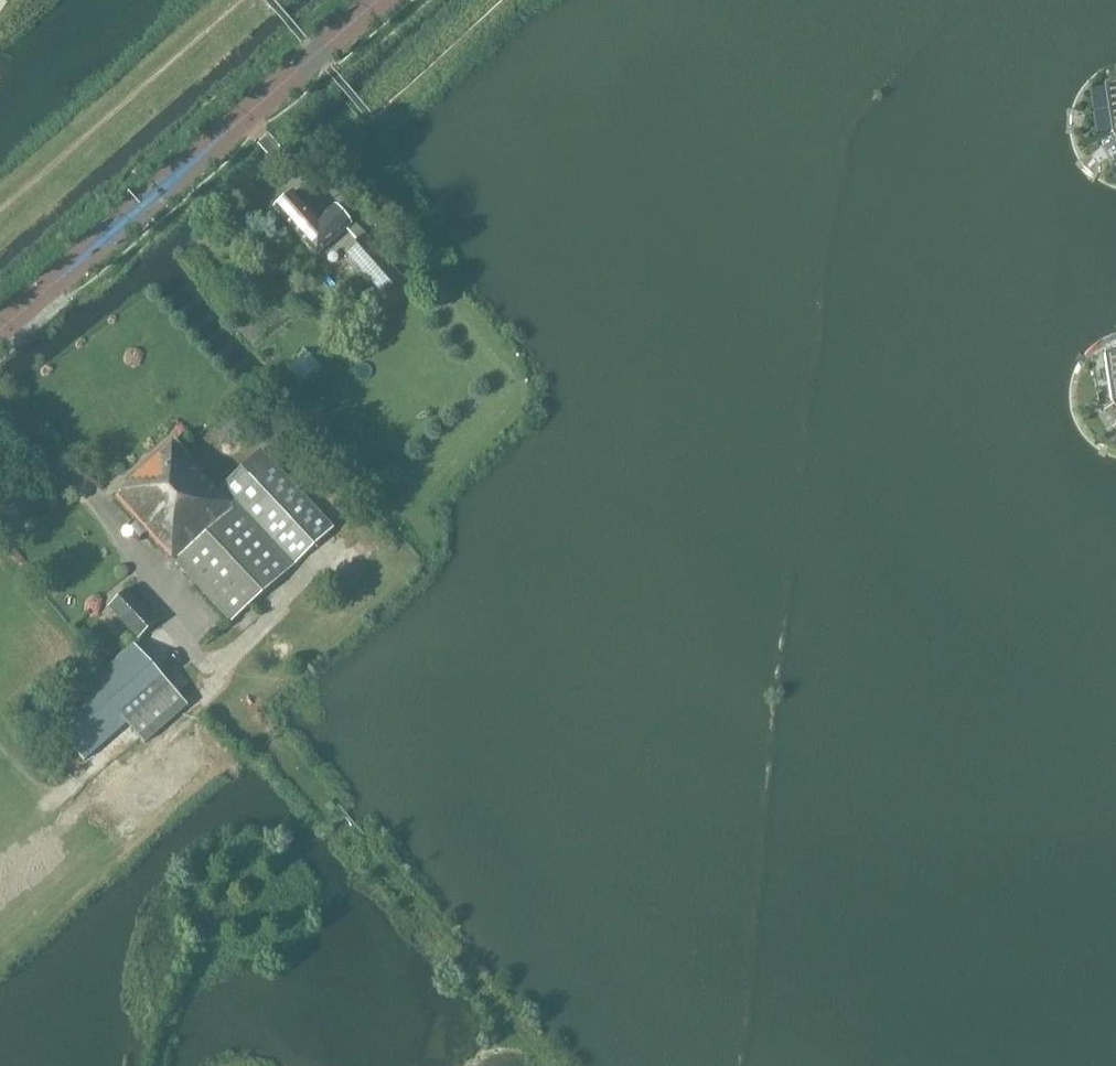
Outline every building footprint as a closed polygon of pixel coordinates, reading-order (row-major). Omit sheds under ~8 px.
[(1113,133),(1115,132),(1115,82),(1106,86),(1113,133)] [(353,222),(348,217),(337,205),(320,221),(293,192),(274,208),(316,255),(353,222)] [(363,234),(343,251),(382,295),(402,277),(363,234)] [(1113,402),(1115,401),(1115,352),(1106,355),(1113,402)] [(174,439),(113,494),(160,546),(230,622),(294,565),(333,528),(261,449),(219,487),(174,439)] [(128,588),(108,607),(138,639),(158,620),(128,588)] [(133,646),(50,720),(85,760),(126,724),(144,744),(186,706),(133,646)]
